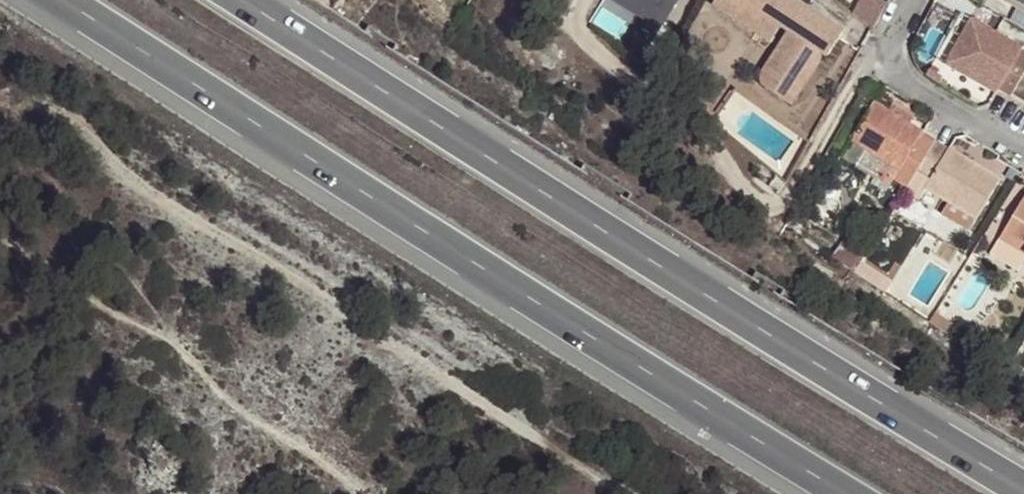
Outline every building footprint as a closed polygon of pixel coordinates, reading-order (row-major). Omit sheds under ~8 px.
[(657,31),(677,0),(610,0),(657,31)] [(721,0),(716,0),(713,5),(769,42),(779,28),(765,19),(760,24),(721,0)] [(760,24),(765,19),(779,28),(789,34),(798,41),(777,72),(771,71),(768,70),(765,73),(762,78),(762,81),(763,84),(765,87),(768,89),(791,106),(823,57),(827,58),(841,33),(791,0),(721,0),(760,24)] [(878,25),(888,0),(861,0),(854,14),(878,25)] [(1023,11),(1023,0),(1005,0),(1023,11)] [(1023,74),(1023,54),(1019,51),(1021,49),(970,20),(945,65),(971,80),(975,74),(980,77),(977,84),(995,94),(997,90),(1010,98),(1023,74)] [(789,34),(765,73),(768,70),(771,71),(777,72),(798,41),(789,34)] [(682,47),(674,42),(665,59),(672,64),(682,47)] [(977,84),(980,77),(975,74),(971,80),(977,84)] [(873,104),(851,143),(891,165),(900,171),(895,180),(907,187),(934,142),(921,133),(909,125),(889,114),(873,104)] [(698,111),(710,121),(716,114),(703,105),(698,111)] [(909,125),(913,117),(894,106),(889,114),(909,125)] [(948,150),(934,142),(907,187),(904,191),(919,201),(921,197),(926,190),(947,203),(943,211),(941,213),(970,230),(999,181),(949,149),(948,150)] [(891,165),(881,181),(891,187),(895,180),(900,171),(891,165)] [(926,190),(921,197),(943,211),(947,203),(926,190)] [(1013,218),(1020,222),(1014,233),(1023,239),(1023,199),(1013,218)] [(1023,251),(1023,239),(1014,233),(1020,222),(1013,218),(1001,237),(1023,251)] [(841,243),(833,256),(855,271),(860,262),(863,258),(841,243)] [(860,262),(855,271),(884,291),(890,282),(860,262)]
